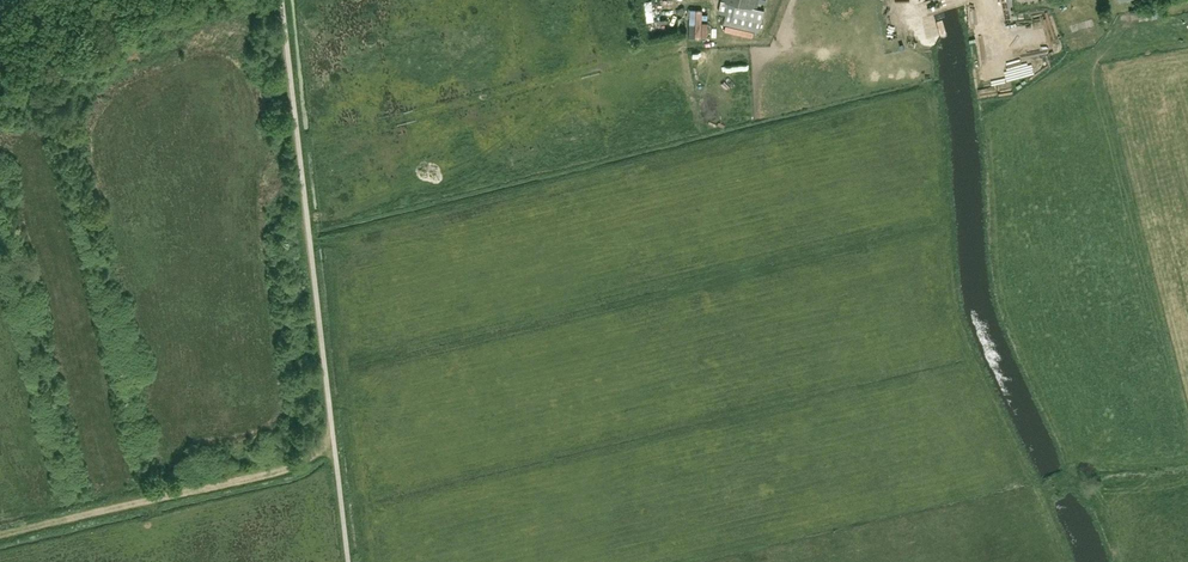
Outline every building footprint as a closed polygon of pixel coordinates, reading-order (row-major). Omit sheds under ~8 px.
[(719,12),(721,13),(726,14),(724,24),(759,31),(765,9),(757,7),(758,0),(722,0),(719,12)] [(711,17),(704,17),(704,4),(697,4),(697,32),(711,32),(711,17)] [(1134,15),(1135,23),(1149,21),(1148,13),(1134,15)] [(698,56),(705,54),(703,46),(695,48),(698,56)]
